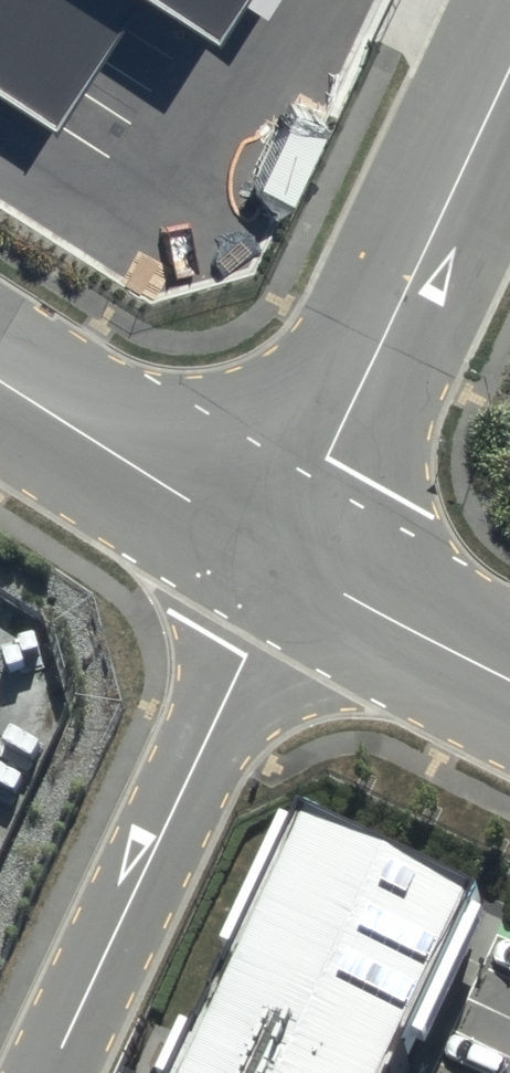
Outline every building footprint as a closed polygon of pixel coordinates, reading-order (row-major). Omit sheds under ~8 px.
[(35,103),(155,2),(214,40),(240,0),(0,0),(0,80),(35,103)] [(321,842),(211,1072),(417,1072),(489,921),(321,842)]
